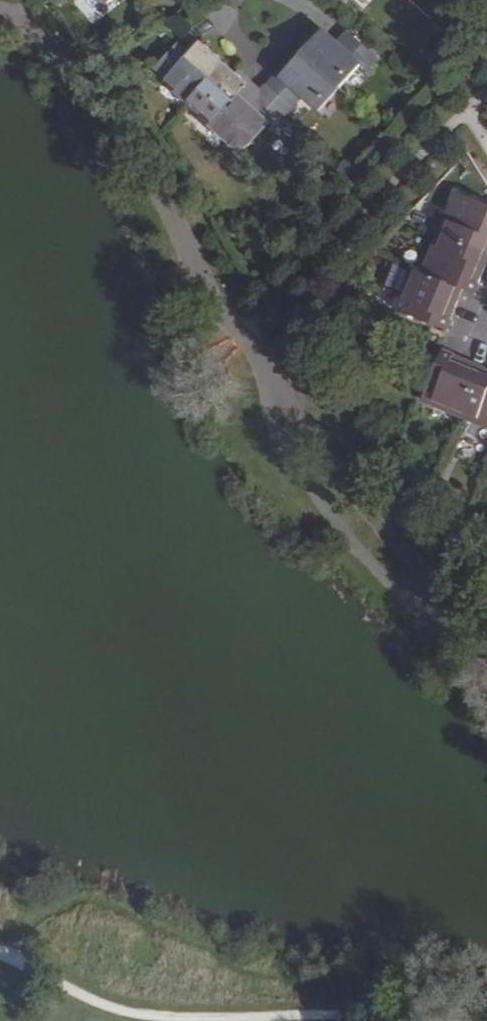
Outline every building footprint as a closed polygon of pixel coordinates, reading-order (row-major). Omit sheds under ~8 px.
[(302,54),(339,86),(358,64),(365,70),(377,58),(346,30),(336,41),(323,30),(302,54)] [(157,68),(192,99),(225,63),(201,42),(190,54),(178,43),(157,68)] [(318,110),(339,86),(302,54),(282,75),(279,73),(268,85),(292,107),(303,95),(318,110)] [(225,63),(192,99),(215,120),(211,124),(241,150),(274,115),(279,120),(284,115),(292,107),(268,85),(259,94),(225,63)] [(395,309),(447,330),(464,286),(477,291),(486,264),(486,204),(453,191),(423,270),(412,266),(395,309)] [(445,349),(423,403),(486,427),(486,365),(445,349)]
